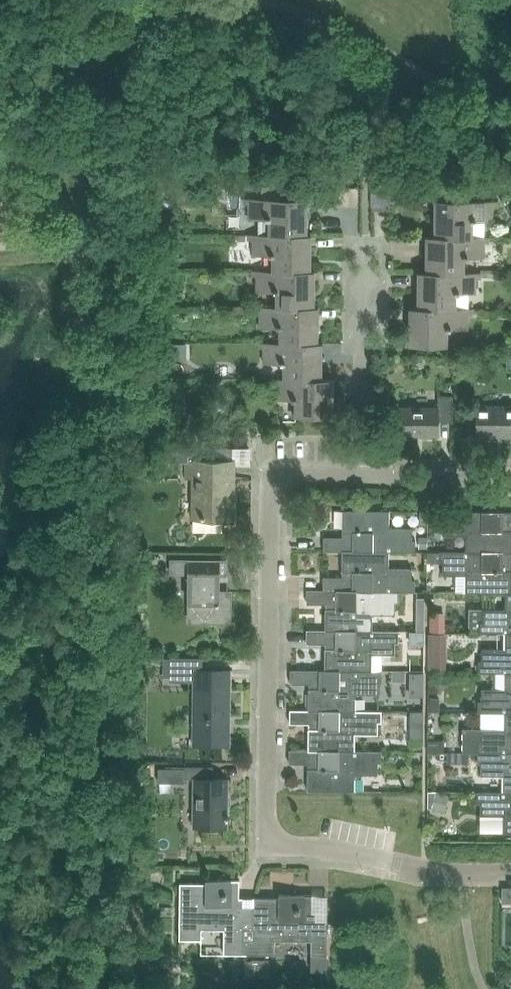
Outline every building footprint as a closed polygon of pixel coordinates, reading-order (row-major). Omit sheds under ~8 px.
[(306,235),(306,199),(244,198),(244,204),(249,204),(248,219),(269,219),(268,234),(269,235),(306,235)] [(496,206),(496,202),(496,201),(434,200),(434,236),(434,237),(471,237),(471,222),(492,222),(492,206),(496,206)] [(269,235),(268,234),(248,234),(247,240),(252,240),(252,255),(272,255),(272,270),(272,271),(309,271),(310,235),(306,235),(269,235)] [(434,237),(434,236),(426,236),(425,272),(426,273),(463,273),(463,257),(483,258),(483,242),(488,242),(488,237),(471,237),(434,237)] [(272,271),(272,270),(251,270),(251,275),(256,276),(256,291),(276,291),(276,307),(313,308),(313,307),(313,271),(309,271),(272,271)] [(426,273),(425,272),(418,272),(417,308),(454,309),(455,293),(475,294),(475,278),(480,278),(480,273),(463,273),(426,273)] [(276,307),(255,306),(255,312),(259,312),(259,327),(279,327),(279,342),(279,343),(317,343),(317,307),(313,307),(313,308),(276,307)] [(454,309),(417,308),(409,308),(409,346),(446,346),(447,329),(466,329),(467,314),(471,314),(471,309),(454,309)] [(279,343),(279,342),(258,342),(258,348),(263,348),(263,363),(283,363),(283,379),(320,380),(320,379),(321,343),(317,343),(279,343)] [(283,379),(270,378),(270,384),(275,384),(274,399),(294,400),(294,416),(332,416),(332,379),(320,379),(320,380),(283,379)] [(452,422),(452,396),(437,396),(437,407),(396,407),(396,436),(437,436),(437,421),(452,422)] [(476,406),(476,437),(510,437),(510,406),(476,406)] [(219,527),(221,525),(221,520),(231,520),(231,460),(230,460),(230,449),(200,449),(200,460),(193,460),(193,462),(185,462),(185,480),(193,480),(193,520),(200,520),(200,525),(202,527),(219,527)] [(388,528),(388,512),(388,510),(342,510),(341,537),(323,537),(323,551),(341,551),(388,552),(414,552),(415,540),(411,540),(411,528),(388,528)] [(439,511),(439,523),(442,523),(442,535),(465,535),(465,551),(465,552),(510,552),(510,512),(439,511)] [(388,568),(388,552),(341,551),(341,577),(322,577),(322,590),(322,591),(398,591),(398,592),(414,592),(414,580),(411,580),(411,568),(388,568)] [(465,551),(439,551),(438,563),(442,563),(442,575),(465,575),(465,592),(505,593),(505,592),(510,592),(510,552),(465,552),(465,551)] [(226,574),(226,564),(226,561),(170,560),(170,574),(188,574),(188,603),(190,603),(190,620),(208,620),(208,622),(229,622),(230,591),(218,591),(218,574),(226,574)] [(322,591),(322,590),(306,590),(306,604),(325,604),(324,630),(324,631),(371,631),(371,630),(371,614),(395,614),(395,602),(398,602),(398,592),(398,591),(322,591)] [(505,592),(505,593),(505,609),(481,608),(481,621),(478,621),(478,632),(504,633),(504,632),(510,632),(510,592),(505,592)] [(324,631),(324,630),(306,630),(306,644),(324,644),(324,670),(371,671),(371,670),(371,654),(394,654),(394,642),(398,642),(398,630),(371,630),(371,631),(324,631)] [(504,632),(504,633),(504,649),(481,648),(481,661),(478,661),(477,672),(504,672),(510,672),(510,632),(504,632)] [(229,670),(202,670),(202,658),(169,658),(169,682),(193,682),(192,745),(229,745),(229,670)] [(371,671),(324,670),(289,670),(289,684),(308,684),(307,710),(307,711),(354,711),(354,710),(354,694),(377,694),(378,682),(381,682),(381,670),(371,670),(371,671)] [(504,672),(504,689),(481,688),(480,701),(477,700),(477,712),(504,713),(504,712),(510,712),(510,672),(504,672)] [(307,711),(307,710),(289,710),(289,724),(307,724),(307,750),(354,751),(354,750),(354,734),(377,735),(377,722),(380,722),(381,710),(354,710),(354,711),(307,711)] [(504,712),(504,713),(503,729),(463,728),(462,752),(477,752),(510,752),(510,712),(504,712)] [(354,751),(307,750),(289,750),(288,764),(307,764),(307,791),(353,791),(354,774),(377,774),(377,762),(380,762),(380,751),(354,750),(354,751)] [(477,752),(476,763),(480,763),(480,775),(503,776),(503,792),(510,792),(510,752),(477,752)] [(212,779),(212,769),(212,767),(184,767),(184,779),(194,779),(194,827),(226,827),(226,779),(212,779)] [(503,792),(476,791),(476,803),(480,803),(479,815),(503,815),(502,833),(510,833),(510,792),(503,792)] [(187,817),(189,798),(178,797),(176,816),(187,817)] [(367,821),(360,837),(370,841),(376,825),(367,821)] [(238,908),(239,898),(239,881),(205,881),(205,884),(179,884),(179,940),(201,941),(201,927),(227,927),(227,954),(243,955),(244,931),(253,931),(253,908),(238,908)] [(311,920),(312,896),(312,895),(278,895),(278,898),(253,898),(253,908),(253,931),(244,931),(243,955),(274,955),(274,941),(310,941),(310,955),(326,955),(326,920),(311,920)]
